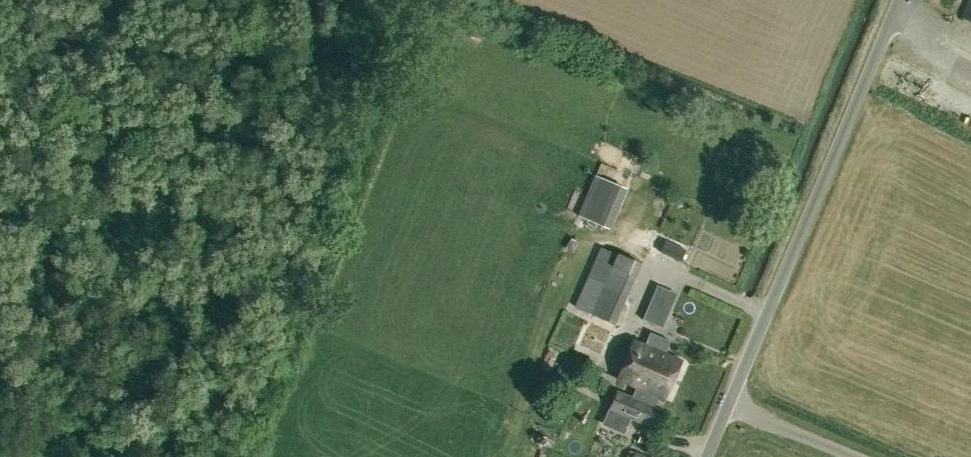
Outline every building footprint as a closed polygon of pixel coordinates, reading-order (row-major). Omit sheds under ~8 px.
[(598,168),(585,210),(618,220),(631,179),(598,168)] [(662,225),(656,240),(696,258),(703,243),(662,225)] [(617,252),(590,315),(615,324),(642,262),(617,252)] [(656,317),(650,333),(668,339),(687,284),(661,275),(647,314),(656,317)] [(617,390),(609,409),(653,428),(661,409),(654,406),(658,397),(664,400),(681,361),(634,341),(617,379),(645,391),(641,400),(617,390)]
